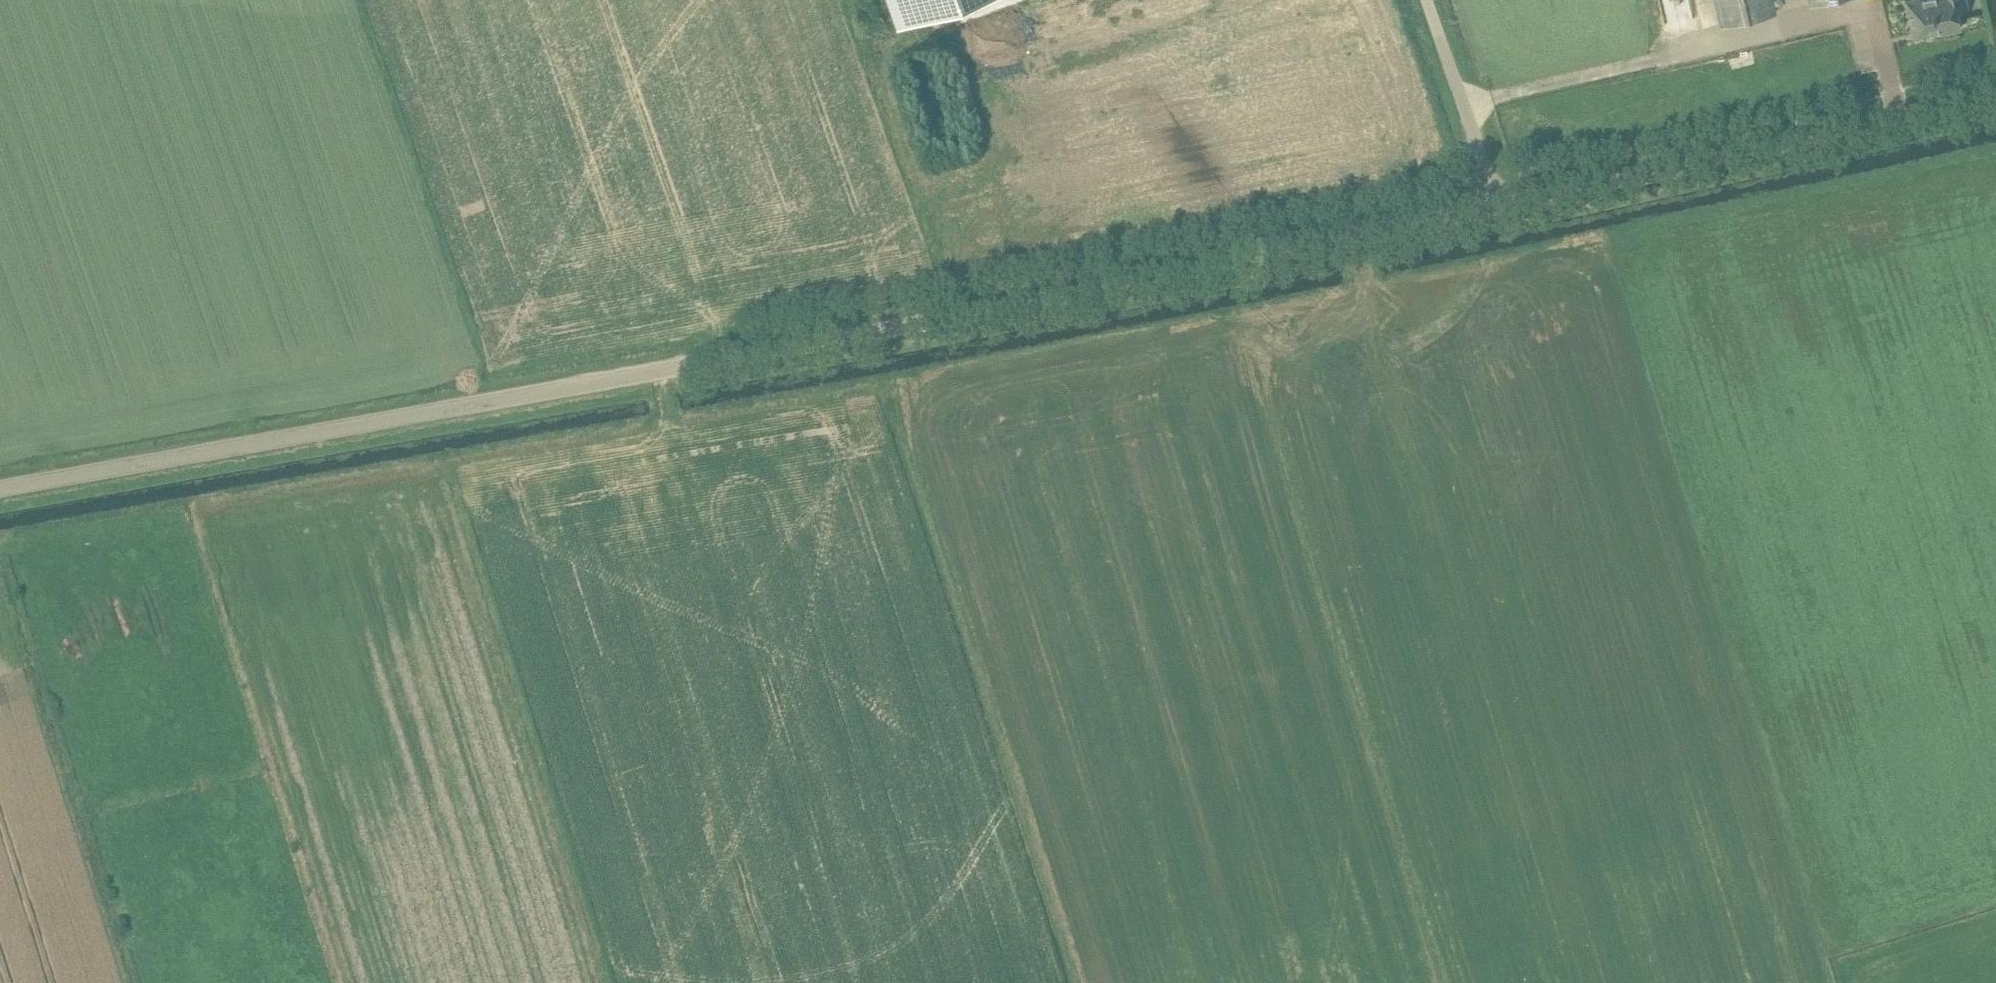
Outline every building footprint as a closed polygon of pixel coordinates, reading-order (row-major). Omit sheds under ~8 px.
[(896,20),(953,0),(889,0),(896,20)] [(1721,24),(1776,11),(1773,0),(1716,0),(1721,24)] [(1914,34),(1941,28),(1941,31),(1960,26),(1957,10),(1967,7),(1965,0),(1906,0),(1914,34)]
